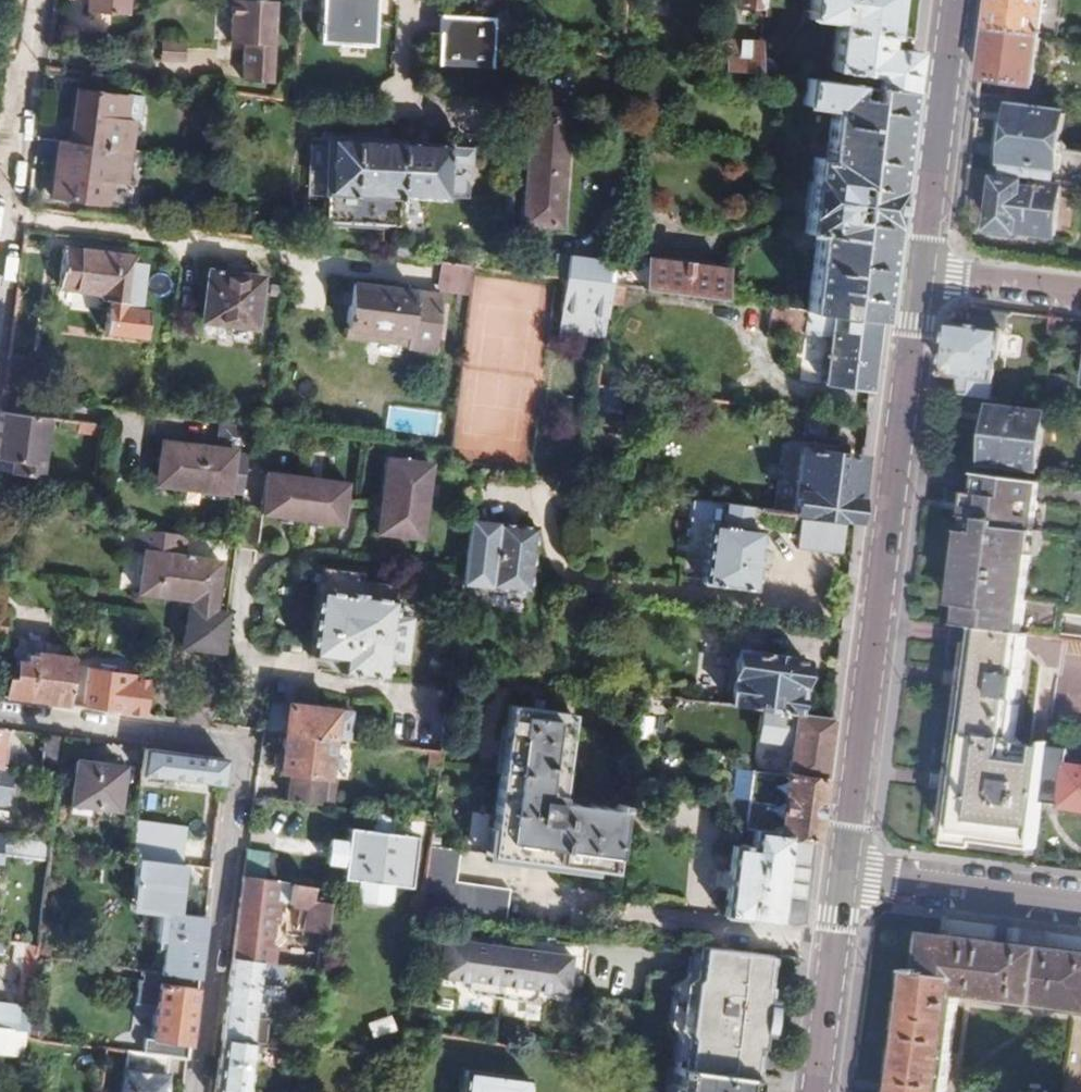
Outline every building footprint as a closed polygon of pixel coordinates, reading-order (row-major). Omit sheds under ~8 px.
[(84,13),(129,15),(130,0),(85,0),(84,13)] [(261,0),(233,0),(230,41),(245,43),(243,80),(271,81),(276,1),(261,0)] [(319,45),(373,48),(376,0),(321,0),(319,45)] [(762,0),(740,0),(739,11),(762,12),(762,0)] [(913,51),(883,46),(884,35),(890,36),(895,0),(810,0),(808,18),(836,23),(829,82),(907,93),(913,51)] [(1041,37),(1044,13),(1045,0),(991,0),(991,1),(988,30),(1041,37)] [(484,2),(447,1),(446,15),(440,15),(440,34),(433,33),(432,46),(439,47),(437,66),(492,70),(496,19),(483,17),(484,2)] [(1011,97),(1041,101),(1042,87),(1034,87),(1041,37),(988,30),(984,54),(981,80),(980,86),(979,93),(1011,97)] [(760,45),(725,43),(724,69),(758,73),(760,45)] [(184,62),(185,49),(159,47),(158,59),(184,62)] [(886,258),(907,93),(829,82),(808,80),(804,107),(832,110),(826,157),(814,156),(803,233),(815,235),(806,310),(879,319),(886,258)] [(70,140),(129,148),(133,118),(126,117),(129,94),(77,89),(70,140)] [(571,111),(533,109),(524,224),(561,227),(571,111)] [(1080,182),(1080,153),(1060,150),(1064,116),(1013,109),(1012,114),(1011,125),(1009,144),(1001,142),(998,163),(1006,164),(1006,173),(1039,177),(1080,182)] [(398,199),(401,145),(386,145),(375,144),(375,137),(321,134),(320,145),(312,145),(309,203),(326,204),(325,224),(397,228),(398,199)] [(70,140),(59,138),(52,194),(107,201),(110,181),(125,183),(129,148),(70,140)] [(451,147),(401,145),(398,199),(449,201),(449,200),(451,149),(451,147)] [(473,150),(451,149),(449,200),(470,201),(471,185),(458,176),(458,167),(472,168),(473,150)] [(998,163),(997,172),(1006,173),(1006,164),(998,163)] [(968,182),(966,196),(990,199),(991,196),(995,197),(992,229),(1056,237),(1062,187),(1039,184),(1039,177),(1006,173),(997,172),(969,169),(968,182)] [(135,258),(64,248),(58,287),(105,293),(104,300),(129,304),(135,258)] [(591,260),(588,281),(594,282),(611,284),(720,298),(724,268),(632,255),(630,265),(591,260)] [(470,296),(474,265),(465,264),(445,261),(441,291),(470,296)] [(234,274),(209,271),(202,320),(255,327),(262,278),(245,275),(245,271),(235,269),(234,274)] [(588,281),(566,278),(562,312),(606,317),(611,284),(594,282),(588,281)] [(442,297),(351,284),(345,328),(409,337),(408,348),(435,351),(442,297)] [(870,390),(879,319),(806,310),(771,305),(768,326),(804,330),(804,333),(829,337),(823,384),(870,390)] [(951,323),(944,373),(961,375),(973,377),(971,394),(994,397),(998,358),(1001,358),(1004,331),(1007,330),(1010,310),(974,306),(973,315),(972,325),(951,323)] [(29,364),(8,361),(7,370),(4,394),(24,397),(29,364)] [(961,375),(959,392),(971,394),(973,377),(961,375)] [(1067,377),(1049,375),(1046,405),(1064,407),(1067,377)] [(1045,413),(996,406),(989,461),(1039,468),(1045,413)] [(838,416),(805,411),(802,434),(835,438),(838,416)] [(1,413),(0,422),(0,458),(14,460),(11,474),(41,478),(50,420),(1,413)] [(243,494),(248,453),(164,440),(158,482),(243,494)] [(853,520),(862,455),(800,448),(792,512),(853,520)] [(427,462),(386,457),(376,533),(421,539),(430,470),(426,470),(427,462)] [(1039,481),(978,472),(976,486),(970,485),(968,503),(967,507),(966,512),(964,528),(961,528),(950,605),(959,606),(968,607),(966,624),(977,626),(1020,632),(1023,598),(1031,548),(1034,523),(1039,481)] [(349,483),(268,473),(263,515),(344,525),(349,483)] [(751,507),(721,503),(718,522),(707,521),(699,580),(752,588),(760,528),(748,526),(751,507)] [(536,524),(470,514),(462,581),(527,589),(536,524)] [(844,523),(797,518),(793,545),(841,551),(844,523)] [(1044,524),(1034,523),(1031,548),(1040,549),(1043,532),(1044,524)] [(214,613),(226,616),(229,596),(217,593),(221,559),(185,554),(187,535),(153,531),(151,550),(146,549),(142,591),(193,597),(190,617),(213,620),(214,613)] [(359,570),(320,566),(308,653),(340,659),(339,671),(384,677),(386,658),(408,661),(412,629),(391,626),(395,594),(357,588),(359,570)] [(3,635),(6,616),(10,617),(12,607),(0,605),(0,635),(3,635)] [(959,606),(956,623),(966,624),(968,607),(959,606)] [(1016,735),(1030,633),(1020,632),(977,626),(976,637),(972,668),(965,667),(964,674),(963,682),(963,689),(959,714),(966,715),(950,834),(950,837),(979,841),(1038,849),(1043,802),(1050,746),(1042,745),(1041,750),(1025,748),(1025,743),(1016,735)] [(969,643),(965,667),(972,668),(976,637),(970,636),(969,643)] [(74,657),(34,652),(34,656),(25,655),(24,662),(17,661),(14,678),(1,677),(0,677),(0,696),(68,704),(74,657)] [(736,654),(729,703),(795,712),(801,664),(736,654)] [(84,706),(145,714),(151,674),(89,665),(84,706)] [(283,730),(286,703),(271,701),(267,728),(283,730)] [(613,871),(623,802),(617,801),(616,805),(558,797),(571,710),(509,702),(488,854),(613,871)] [(286,703),(283,730),(284,730),(331,736),(334,736),(337,710),(286,703)] [(352,712),(337,710),(334,736),(348,738),(352,712)] [(820,779),(828,716),(795,712),(786,774),(820,779)] [(943,834),(950,834),(966,715),(959,714),(951,773),(950,782),(949,790),(943,834)] [(1043,802),(1061,805),(1061,807),(1080,810),(1080,768),(1067,766),(1069,752),(1061,751),(1063,722),(1053,721),(1050,746),(1043,802)] [(22,739),(24,731),(16,730),(15,738),(22,739)] [(331,736),(284,730),(280,769),(291,770),(286,800),(322,804),(331,736)] [(59,777),(64,736),(55,735),(45,733),(40,774),(59,777)] [(224,757),(144,746),(141,773),(221,783),(224,757)] [(122,767),(76,762),(70,803),(116,810),(122,767)] [(813,836),(820,779),(786,774),(767,771),(754,769),(750,798),(747,798),(744,826),(753,827),(813,836)] [(271,798),(253,795),(250,815),(260,817),(270,807),(271,798)] [(390,832),(393,813),(372,810),(370,830),(347,828),(345,839),(342,863),(340,877),(357,880),(355,894),(361,900),(382,903),(390,899),(391,884),(407,885),(414,834),(390,832)] [(135,820),(130,857),(135,857),(180,863),(184,826),(135,820)] [(801,925),(813,836),(753,827),(751,845),(731,843),(722,915),(801,925)] [(325,861),(342,863),(345,839),(328,837),(325,861)] [(949,843),(979,847),(979,841),(950,837),(949,843)] [(979,847),(1037,855),(1038,849),(979,841),(979,847)] [(460,847),(428,844),(421,906),(505,918),(509,887),(456,880),(460,847)] [(276,851),(246,848),(243,877),(273,880),(276,851)] [(205,915),(178,911),(184,863),(180,863),(135,857),(133,878),(134,885),(136,892),(140,899),(147,906),(153,910),(160,912),(156,939),(159,940),(158,949),(163,949),(159,971),(197,976),(205,915)] [(261,960),(277,962),(278,954),(273,953),(274,946),(266,945),(269,919),(271,909),(272,898),(289,900),(289,903),(307,905),(304,928),(325,931),(329,901),(312,899),(314,885),(273,880),(243,877),(233,957),(261,960)] [(1022,933),(1020,948),(1052,952),(1054,937),(1022,933)] [(891,1091),(948,1091),(960,994),(973,996),(972,998),(1080,1012),(1080,956),(1076,955),(1063,953),(1052,952),(1020,948),(1008,946),(996,944),(983,943),(971,941),(959,939),(932,936),(926,935),(920,973),(907,971),(892,1087),(891,1091)] [(572,955),(446,938),(441,976),(567,994),(572,955)] [(37,944),(17,942),(15,959),(23,973),(18,1006),(0,1004),(0,1028),(7,1028),(26,1031),(37,944)] [(690,943),(673,1063),(754,1074),(760,1032),(767,1031),(772,997),(766,996),(772,954),(690,943)] [(252,1043),(262,1044),(265,1023),(252,1021),(254,1010),(260,1011),(261,1002),(256,1001),(258,975),(261,960),(233,957),(223,1039),(252,1043)] [(167,1058),(187,1060),(197,976),(159,971),(144,969),(143,979),(140,979),(138,1002),(153,1004),(149,1043),(142,1041),(141,1054),(167,1058)] [(275,977),(258,975),(256,1001),(261,1002),(260,1011),(254,1010),(252,1021),(265,1023),(267,1003),(273,1003),(275,977)] [(372,1034),(393,1029),(389,1014),(368,1019),(372,1034)] [(23,1056),(26,1031),(7,1028),(3,1053),(23,1056)] [(216,1091),(246,1091),(252,1043),(223,1039),(216,1091)] [(141,1054),(126,1052),(120,1091),(163,1091),(167,1058),(141,1054)] [(673,1063),(669,1091),(752,1091),(754,1074),(673,1063)] [(466,1068),(463,1091),(528,1091),(530,1077),(466,1068)]
